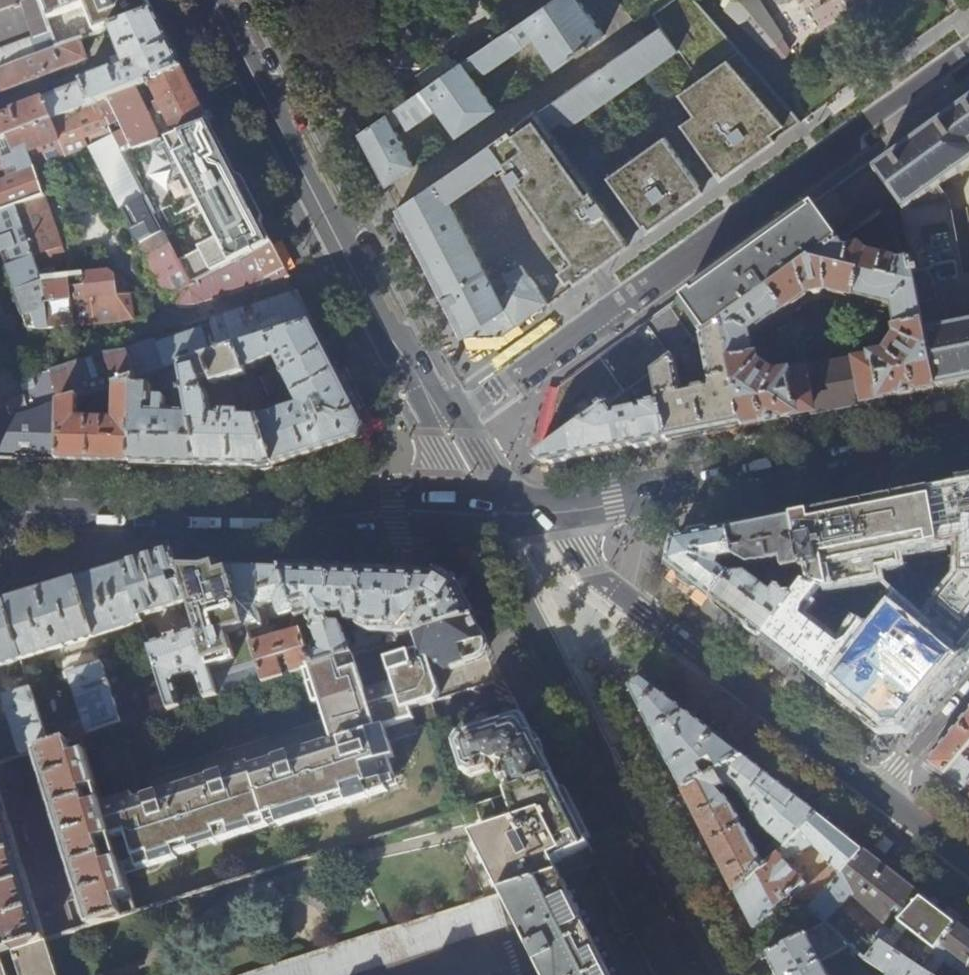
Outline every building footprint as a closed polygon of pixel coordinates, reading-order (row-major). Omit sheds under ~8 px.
[(58,49),(40,0),(0,0),(0,70),(58,49)] [(58,49),(78,41),(111,29),(117,27),(155,12),(149,0),(40,0),(58,49)] [(361,136),(366,145),(383,179),(387,186),(414,168),(394,127),(403,120),(408,130),(438,108),(458,137),(495,111),(468,73),(478,66),(481,71),(487,72),(526,44),(525,42),(534,37),(555,68),(605,33),(580,0),(552,0),(361,136)] [(662,28),(680,50),(701,80),(682,93),(696,115),(681,125),(717,173),(718,172),(723,179),(735,170),(774,142),(797,124),(746,62),(696,0),(675,0),(653,15),(662,28)] [(117,27),(111,29),(126,68),(113,72),(113,70),(10,109),(11,111),(0,115),(0,138),(97,101),(98,102),(99,102),(149,82),(149,81),(184,68),(161,24),(155,12),(117,27)] [(536,114),(535,114),(548,132),(561,122),(573,125),(680,50),(662,28),(541,111),(536,114)] [(78,41),(58,49),(0,70),(0,83),(3,91),(85,60),(78,41)] [(194,90),(184,68),(149,81),(149,82),(99,102),(125,153),(155,142),(167,138),(172,136),(210,121),(194,90)] [(99,102),(98,102),(97,101),(0,138),(0,251),(27,329),(41,332),(134,320),(130,288),(120,275),(116,276),(110,270),(71,275),(35,168),(92,147),(166,295),(174,297),(179,308),(191,306),(192,308),(256,282),(258,286),(264,283),(266,286),(277,281),(290,278),(272,243),(257,251),(257,252),(192,286),(179,261),(156,215),(125,153),(99,102)] [(922,139),(876,172),(900,210),(911,263),(937,389),(968,383),(968,280),(963,281),(948,205),(937,190),(968,167),(968,106),(922,139)] [(535,114),(490,146),(504,165),(505,164),(548,132),(535,114)] [(172,136),(167,138),(200,204),(204,210),(216,234),(219,241),(179,261),(192,286),(257,252),(257,251),(272,243),(247,194),(210,121),(172,136)] [(629,245),(548,132),(505,164),(511,174),(508,176),(514,184),(517,182),(575,262),(566,268),(577,283),(617,254),(629,245)] [(679,210),(703,193),(698,187),(701,185),(666,136),(609,177),(644,226),(646,224),(650,231),(679,210)] [(155,142),(125,153),(156,215),(172,207),(177,216),(200,204),(167,138),(155,142)] [(490,146),(398,209),(402,216),(422,257),(438,289),(459,328),(464,339),(467,337),(490,336),(498,330),(503,336),(512,330),(549,303),(522,265),(491,280),(463,226),(466,224),(463,218),(460,220),(451,202),(504,165),(490,146)] [(878,213),(900,210),(876,172),(871,165),(849,181),(780,230),(709,281),(628,339),(593,364),(612,406),(632,391),(655,375),(724,325),(835,245),(878,213)] [(866,257),(858,251),(848,256),(841,254),(835,245),(724,325),(743,427),(801,415),(905,395),(937,389),(911,263),(901,264),(894,263),(893,264),(876,260),(876,259),(866,257)] [(25,461),(59,462),(61,404),(71,401),(79,398),(92,394),(108,389),(112,388),(136,380),(162,372),(182,365),(238,348),(314,324),(298,292),(210,320),(211,324),(150,343),(132,346),(21,382),(14,363),(0,368),(0,460),(25,461)] [(308,456),(310,463),(329,456),(358,448),(356,441),(360,440),(366,426),(340,375),(314,324),(238,348),(246,376),(249,383),(256,406),(260,419),(274,466),(308,456)] [(724,325),(655,375),(668,441),(712,432),(743,427),(724,325)] [(246,376),(238,348),(182,365),(191,417),(200,467),(233,468),(263,469),(274,466),(260,419),(241,418),(241,414),(224,413),(224,417),(213,417),(210,395),(205,392),(204,383),(211,381),(213,386),(246,376)] [(612,406),(593,364),(560,388),(544,454),(611,407),(612,406)] [(159,465),(169,466),(169,473),(198,474),(198,467),(200,467),(191,417),(182,365),(162,372),(161,392),(172,391),(175,414),(172,414),(172,408),(167,408),(167,400),(158,399),(157,414),(151,413),(151,409),(154,406),(154,387),(136,386),(132,464),(159,465)] [(655,375),(632,391),(637,398),(648,390),(651,404),(642,406),(642,410),(615,415),(611,407),(544,454),(536,460),(545,465),(634,448),(668,441),(655,375)] [(136,381),(136,380),(112,388),(112,394),(116,395),(115,421),(79,419),(79,398),(71,401),(61,404),(59,462),(97,463),(106,464),(132,464),(136,386),(136,381)] [(247,409),(256,406),(249,383),(240,386),(247,409)] [(107,403),(108,389),(92,394),(92,403),(107,403)] [(132,464),(106,464),(106,471),(132,472),(132,464)] [(962,492),(932,498),(931,492),(883,501),(792,519),(805,580),(814,578),(816,589),(829,592),(865,585),(869,602),(899,609),(886,625),(831,692),(863,716),(882,730),(907,728),(917,715),(955,669),(968,653),(968,484),(963,486),(962,492)] [(765,524),(729,531),(739,571),(807,587),(805,580),(792,519),(765,524)] [(739,571),(729,531),(708,535),(675,542),(669,566),(698,588),(713,600),(739,571)] [(152,556),(124,565),(140,618),(188,602),(179,573),(177,565),(172,550),(152,556)] [(45,590),(5,602),(22,659),(142,622),(140,618),(124,565),(103,571),(47,589),(45,590)] [(201,566),(179,573),(188,602),(197,632),(217,696),(218,697),(265,682),(230,567),(212,567),(210,568),(207,569),(202,570),(201,566)] [(399,566),(399,573),(410,574),(438,574),(459,588),(464,597),(474,617),(482,613),(465,583),(442,567),(399,566)] [(260,568),(230,567),(265,682),(283,677),(277,659),(289,655),(295,673),(313,667),(301,630),(259,642),(256,631),(259,629),(257,624),(296,611),(283,569),(260,568)] [(362,632),(362,629),(362,622),(365,572),(331,571),(283,569),(296,611),(301,630),(313,667),(368,651),(362,632)] [(764,639),(807,587),(739,571),(713,600),(738,620),(764,639)] [(399,573),(365,572),(362,622),(372,627),(380,627),(388,637),(401,634),(401,628),(407,628),(408,622),(416,627),(419,635),(474,617),(464,597),(459,588),(438,574),(410,574),(399,573)] [(816,589),(807,587),(764,639),(795,663),(831,692),(886,625),(872,614),(844,651),(833,642),(836,638),(830,633),(826,637),(805,621),(821,600),(866,611),(869,602),(829,592),(816,589)] [(22,659),(5,602),(0,604),(0,666),(22,659)] [(119,858),(121,865),(152,856),(155,866),(176,859),(176,856),(193,850),(193,848),(212,842),(213,844),(278,823),(278,825),(386,790),(382,776),(392,773),(386,755),(392,753),(383,725),(411,716),(410,711),(408,706),(435,697),(439,690),(433,670),(446,666),(470,659),(478,655),(482,650),(485,644),(486,640),(474,617),(419,635),(384,646),(368,651),(313,667),(328,719),(333,718),(337,731),(342,743),(332,746),(332,744),(325,746),(259,767),(251,769),(251,767),(183,788),(136,802),(134,795),(102,805),(112,837),(119,858)] [(144,631),(147,639),(147,640),(158,637),(154,624),(143,628),(144,631)] [(137,641),(147,639),(144,631),(135,634),(137,641)] [(149,646),(154,661),(169,710),(181,707),(174,683),(176,677),(193,672),(198,675),(206,699),(217,696),(197,632),(149,646)] [(369,632),(362,632),(368,651),(384,646),(382,637),(375,640),(373,635),(370,636),(369,632)] [(69,668),(89,735),(122,725),(103,664),(84,671),(81,664),(69,668)] [(654,734),(672,768),(720,739),(701,724),(644,680),(632,690),(654,734)] [(49,747),(31,688),(4,697),(22,755),(40,750),(49,747)] [(959,725),(926,765),(934,771),(943,777),(968,746),(968,714),(959,725)] [(502,771),(508,793),(556,777),(549,764),(540,746),(524,715),(461,734),(457,741),(466,770),(474,773),(491,768),(492,759),(497,760),(502,760),(502,771)] [(732,748),(720,739),(672,768),(676,776),(685,794),(709,779),(703,767),(711,763),(714,766),(718,766),(721,772),(744,757),(732,748)] [(66,742),(49,747),(40,750),(97,925),(118,918),(112,898),(129,892),(121,865),(119,858),(103,863),(97,842),(112,837),(102,805),(86,753),(71,758),(66,742)] [(943,777),(968,798),(968,746),(943,777)] [(805,804),(763,772),(744,757),(721,772),(709,779),(685,794),(692,807),(727,875),(736,892),(736,893),(778,853),(819,815),(805,804)] [(6,934),(11,952),(45,941),(53,939),(0,773),(0,936),(6,934)] [(480,834),(506,894),(600,864),(578,823),(556,777),(508,793),(505,794),(513,817),(514,822),(480,834)] [(943,777),(937,784),(966,806),(968,802),(968,798),(943,777)] [(843,834),(819,815),(778,853),(785,861),(813,844),(824,857),(823,858),(832,865),(809,888),(820,900),(866,851),(855,843),(843,834)] [(861,838),(855,843),(866,851),(893,873),(905,881),(910,875),(891,860),(888,864),(882,859),(884,855),(861,838)] [(820,900),(811,910),(827,924),(850,944),(851,946),(859,953),(868,960),(883,944),(926,898),(905,881),(893,873),(866,851),(820,900)] [(809,888),(785,861),(778,853),(736,893),(747,913),(755,930),(792,894),(811,910),(820,900),(809,888)] [(655,974),(643,950),(620,904),(600,864),(506,894),(523,929),(511,934),(525,973),(541,967),(545,974),(656,974),(655,974)] [(736,893),(736,892),(729,896),(748,933),(755,930),(747,913),(736,893)] [(340,946),(249,974),(343,974),(513,923),(500,896),(340,946)] [(942,910),(926,898),(883,944),(892,950),(902,938),(911,945),(918,937),(923,941),(907,960),(924,971),(960,924),(942,910)] [(820,961),(850,944),(827,924),(769,957),(778,974),(827,974),(820,961)] [(960,924),(924,971),(930,974),(942,974),(939,972),(946,962),(957,969),(955,971),(961,974),(968,974),(968,931),(960,924)] [(45,941),(11,952),(19,974),(56,974),(45,941)] [(924,971),(907,960),(892,950),(883,944),(868,960),(867,961),(888,974),(930,974),(924,971)] [(855,958),(859,953),(851,946),(847,950),(855,958)]
